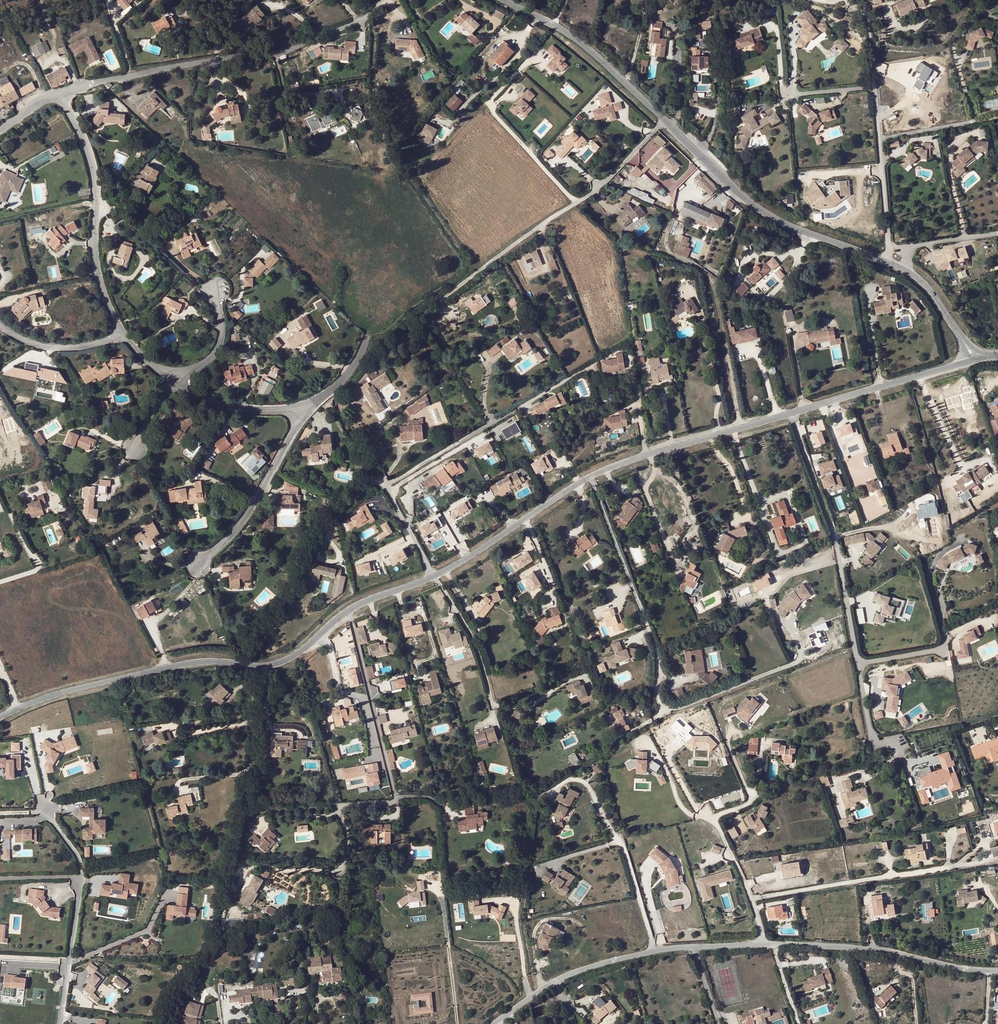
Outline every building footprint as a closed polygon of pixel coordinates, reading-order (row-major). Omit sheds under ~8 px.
[(900,15),(925,4),(923,0),(906,0),(896,4),(900,15)] [(257,12),(254,8),(253,9),(259,22),(263,19),(262,18),(266,14),(261,9),(257,12)] [(259,22),(253,9),(247,14),(249,15),(246,17),(245,15),(240,19),(239,18),(234,22),(242,30),(251,23),(250,22),(253,20),(253,21),(256,25),(259,22)] [(505,15),(495,9),(491,15),(501,20),(505,15)] [(177,19),(172,11),(166,15),(166,16),(152,24),(158,33),(162,31),(163,33),(170,29),(171,30),(178,27),(174,20),(177,19)] [(807,11),(798,18),(803,25),(801,26),(803,28),(805,31),(802,33),(800,35),(801,37),(796,46),(802,50),(806,43),(817,34),(821,33),(818,26),(817,26),(815,24),(816,23),(807,11)] [(456,20),(461,24),(463,23),(473,32),(478,27),(477,26),(479,23),(475,20),(474,21),(469,16),(468,15),(466,13),(465,15),(463,14),(462,14),(459,17),(456,20)] [(967,42),(969,34),(968,32),(979,27),(980,29),(989,31),(992,23),(980,19),(980,20),(976,22),(975,20),(964,25),(965,26),(964,27),(960,41),(967,42)] [(706,25),(710,24),(710,20),(701,21),(701,29),(707,29),(706,25)] [(463,23),(461,24),(471,34),(473,32),(463,23)] [(818,26),(821,33),(827,31),(824,24),(818,26)] [(661,28),(653,27),(651,40),(653,43),(652,45),(651,45),(650,55),(655,56),(655,54),(655,52),(663,53),(664,47),(666,47),(667,39),(660,38),(661,28)] [(739,54),(738,49),(754,44),(753,43),(752,39),(762,36),(759,29),(742,34),(743,38),(739,39),(735,40),(736,44),(731,45),(732,55),(739,54)] [(42,30),(32,35),(37,44),(42,42),(46,40),(42,30)] [(411,51),(411,53),(414,51),(418,59),(424,55),(416,40),(411,40),(411,36),(395,35),(394,35),(393,35),(391,36),(390,38),(390,40),(390,41),(391,42),(391,43),(392,43),(396,43),(396,50),(411,51)] [(101,58),(91,39),(73,49),(75,52),(84,47),(89,58),(87,60),(89,64),(101,58)] [(837,39),(833,46),(843,51),(847,44),(837,39)] [(51,50),(46,40),(42,42),(46,52),(51,50)] [(489,57),(490,58),(495,63),(496,62),(500,66),(514,51),(510,48),(509,46),(510,45),(505,40),(489,57)] [(42,42),(37,44),(32,47),(36,57),(46,52),(42,42)] [(561,52),(553,44),(545,52),(553,59),(547,66),(554,73),(558,69),(562,73),(569,65),(565,62),(567,59),(561,53),(561,52)] [(65,45),(58,49),(61,56),(68,52),(65,45)] [(345,49),(338,49),(334,49),(334,47),(330,47),(329,56),(329,59),(341,59),(341,57),(349,58),(349,53),(350,50),(356,51),(356,46),(345,45),(345,47),(345,49)] [(665,55),(666,47),(664,47),(663,53),(655,52),(655,54),(665,55)] [(691,70),(697,70),(697,67),(708,67),(708,63),(709,63),(709,56),(699,56),(699,50),(696,50),(692,50),(691,70)] [(495,63),(490,58),(486,61),(489,64),(488,65),(491,68),(495,63)] [(933,78),(937,71),(920,61),(915,70),(920,73),(913,85),(920,89),(928,75),(933,78)] [(61,69),(55,72),(47,76),(52,86),(66,79),(67,80),(71,77),(65,66),(61,69)] [(208,75),(200,72),(197,79),(205,83),(208,75)] [(10,82),(7,75),(0,79),(0,81),(2,86),(10,82)] [(16,91),(22,88),(16,79),(11,82),(16,91)] [(22,88),(16,91),(11,82),(10,81),(10,82),(2,86),(0,87),(0,108),(5,105),(11,102),(36,88),(32,82),(22,88)] [(457,85),(451,91),(455,94),(456,96),(462,90),(457,85)] [(535,96),(528,89),(521,97),(522,99),(515,107),(513,105),(508,110),(516,117),(520,113),(525,118),(533,109),(528,104),(535,96)] [(455,94),(451,91),(443,101),(446,104),(455,94)] [(138,108),(141,111),(142,110),(147,115),(155,107),(154,106),(157,103),(160,106),(163,109),(167,106),(154,92),(150,96),(151,97),(148,100),(147,99),(138,108)] [(613,104),(609,92),(597,95),(601,108),(593,110),(596,121),(608,117),(610,122),(617,120),(615,112),(623,109),(620,102),(613,104)] [(455,94),(446,104),(453,111),(463,101),(456,96),(455,94)] [(322,97),(313,100),(316,106),(324,102),(323,101),(325,101),(323,97),(322,98),(322,97)] [(981,100),(982,109),(997,106),(997,97),(981,100)] [(106,102),(101,101),(100,101),(100,108),(101,108),(98,112),(92,121),(99,126),(102,122),(105,118),(108,118),(108,119),(120,120),(120,123),(125,123),(126,114),(109,113),(110,102),(106,102)] [(227,108),(225,109),(223,109),(222,108),(222,107),(221,106),(220,106),(218,106),(217,107),(216,108),(216,109),(216,110),(216,111),(212,114),(216,119),(217,121),(218,120),(221,118),(223,117),(230,115),(231,117),(231,121),(241,119),(240,114),(240,113),(239,108),(238,104),(235,104),(234,102),(228,103),(229,108),(227,108)] [(142,110),(141,111),(148,118),(160,106),(157,103),(154,106),(155,107),(147,115),(142,110)] [(350,106),(349,108),(348,111),(347,114),(350,119),(360,115),(356,104),(350,106)] [(330,107),(311,116),(312,118),(313,117),(313,116),(317,115),(317,116),(321,114),(321,113),(323,112),(324,112),(326,111),(328,110),(329,110),(329,111),(330,110),(332,113),(331,113),(332,116),(333,116),(335,119),(334,119),(334,120),(322,126),(322,127),(318,129),(318,130),(337,121),(330,107)] [(810,120),(805,125),(809,128),(806,138),(810,139),(813,131),(817,126),(817,124),(820,123),(821,126),(824,126),(834,125),(833,117),(828,117),(828,116),(819,117),(819,118),(816,118),(811,114),(808,112),(809,112),(804,107),(800,111),(798,113),(797,114),(803,119),(806,116),(810,120)] [(317,115),(313,116),(313,117),(312,118),(311,116),(306,118),(313,132),(318,130),(318,129),(322,127),(322,126),(334,120),(334,119),(335,119),(333,116),(332,116),(331,113),(332,113),(330,110),(329,111),(329,110),(328,110),(326,111),(324,112),(323,112),(321,113),(321,114),(317,116),(317,115)] [(738,137),(747,139),(749,134),(748,132),(753,129),(753,131),(763,125),(761,121),(757,123),(754,117),(757,115),(754,110),(740,118),(744,126),(740,129),(738,137)] [(767,119),(769,122),(771,127),(779,123),(774,115),(767,119)] [(313,132),(306,118),(304,119),(311,133),(313,132)] [(426,124),(418,139),(429,144),(437,129),(426,124)] [(749,134),(747,139),(749,140),(750,136),(764,127),(763,125),(753,131),(753,129),(748,132),(749,134)] [(573,145),(574,146),(576,148),(580,143),(581,144),(585,140),(579,134),(578,136),(572,131),(567,136),(567,135),(561,141),(565,145),(569,149),(573,145)] [(661,146),(665,141),(657,135),(653,140),(661,146)] [(741,143),(739,150),(744,151),(747,139),(738,137),(736,143),(739,144),(739,143),(741,143)] [(987,138),(976,137),(970,142),(968,140),(965,143),(967,144),(957,152),(958,154),(952,159),(956,165),(952,168),(957,173),(964,166),(962,164),(974,153),(973,152),(979,147),(987,148),(987,138)] [(890,141),(891,148),(900,147),(899,139),(890,141)] [(289,140),(292,157),(298,156),(296,146),(295,146),(294,140),(292,140),(289,140)] [(595,142),(591,146),(596,151),(600,147),(595,142)] [(898,160),(903,166),(908,161),(909,162),(916,156),(920,156),(920,154),(925,155),(925,147),(921,147),(921,145),(912,144),(912,148),(910,151),(909,149),(898,160)] [(562,148),(568,153),(574,146),(573,145),(569,149),(565,145),(562,148)] [(664,147),(649,163),(656,170),(664,162),(671,168),(676,162),(672,158),(670,160),(667,158),(671,154),(664,147)] [(562,159),(568,153),(562,148),(556,154),(562,159)] [(549,149),(545,154),(550,159),(554,154),(549,149)] [(656,170),(649,163),(647,165),(656,174),(664,165),(672,173),(679,165),(676,162),(671,168),(664,162),(656,170)] [(138,175),(137,177),(140,178),(136,184),(145,189),(143,193),(149,194),(154,186),(153,185),(157,178),(156,177),(159,171),(147,164),(141,175),(140,174),(138,175)] [(610,183),(615,188),(630,172),(625,167),(610,183)] [(0,181),(0,202),(0,201),(1,200),(2,200),(4,196),(6,197),(9,189),(15,191),(17,185),(19,186),(22,179),(16,176),(17,175),(8,171),(7,172),(4,171),(1,177),(3,178),(2,181),(0,181)] [(690,176),(697,183),(699,181),(703,177),(696,171),(690,176)] [(700,184),(711,195),(716,190),(703,177),(699,181),(701,183),(700,184)] [(1,200),(0,201),(5,203),(10,190),(17,193),(23,179),(22,179),(19,186),(17,185),(15,191),(9,189),(6,197),(4,196),(2,200),(1,200)] [(818,186),(813,180),(804,196),(810,205),(821,209),(834,208),(843,201),(837,191),(840,191),(840,195),(850,194),(849,181),(836,182),(836,185),(827,186),(824,182),(818,186)] [(699,181),(697,183),(710,196),(711,195),(700,184),(701,183),(699,181)] [(628,185),(625,191),(645,200),(645,201),(671,212),(672,208),(647,196),(648,195),(628,185)] [(629,202),(632,196),(621,191),(618,197),(629,202)] [(702,227),(707,229),(708,226),(709,223),(713,226),(720,228),(724,219),(685,202),(679,215),(703,226),(702,227)] [(630,219),(630,220),(637,215),(639,218),(645,214),(638,204),(632,209),(628,203),(621,208),(625,212),(616,218),(620,223),(622,221),(624,223),(630,219)] [(125,219),(123,221),(130,227),(132,225),(125,219)] [(632,222),(630,220),(630,219),(624,223),(622,221),(620,223),(623,228),(632,222)] [(73,221),(65,226),(69,233),(78,228),(73,221)] [(51,240),(49,241),(56,247),(60,243),(59,242),(63,237),(67,233),(60,226),(56,230),(54,227),(51,230),(50,229),(45,233),(51,240)] [(196,233),(188,237),(186,234),(174,239),(177,245),(178,245),(181,243),(182,247),(181,252),(184,258),(191,255),(189,251),(188,249),(197,246),(197,247),(202,245),(196,233)] [(688,237),(684,236),(681,242),(678,241),(674,252),(685,256),(688,248),(686,246),(687,242),(686,242),(688,237)] [(56,247),(57,248),(66,240),(63,237),(59,242),(60,243),(56,247)] [(123,240),(118,255),(117,257),(115,256),(113,262),(123,265),(125,259),(128,261),(130,256),(128,255),(132,247),(127,245),(128,242),(123,240)] [(56,247),(49,241),(48,242),(55,250),(57,248),(56,247)] [(265,243),(261,247),(266,253),(270,249),(265,243)] [(943,271),(952,264),(949,261),(958,258),(963,256),(964,258),(969,257),(965,247),(955,250),(955,249),(946,252),(946,253),(936,261),(943,271)] [(523,255),(527,264),(531,262),(534,261),(536,267),(537,267),(542,265),(537,250),(531,252),(523,255)] [(273,252),(266,260),(272,266),(279,258),(273,252)] [(551,252),(544,255),(548,262),(554,260),(551,252)] [(255,276),(257,278),(261,273),(267,267),(269,269),(272,266),(266,260),(263,263),(259,260),(249,270),(250,272),(255,276)] [(769,267),(763,261),(758,265),(757,265),(756,265),(755,265),(754,266),(753,267),(745,274),(754,284),(762,276),(760,275),(769,267)] [(760,275),(762,276),(762,277),(771,269),(769,267),(760,275)] [(774,273),(780,280),(785,275),(779,268),(774,273)] [(253,278),(255,276),(250,272),(245,277),(244,277),(244,286),(253,286),(253,278)] [(743,282),(732,292),(738,299),(749,288),(743,282)] [(891,293),(890,286),(881,287),(882,295),(886,295),(887,301),(880,302),(874,302),(875,311),(883,310),(884,312),(891,311),(891,309),(890,306),(899,305),(898,303),(903,302),(903,300),(906,299),(905,296),(902,297),(902,296),(897,296),(897,294),(897,293),(891,293)] [(486,303),(490,300),(486,293),(482,296),(486,303)] [(23,297),(11,309),(23,321),(33,311),(31,309),(39,307),(36,297),(35,294),(24,297),(23,297)] [(42,296),(36,297),(39,307),(45,305),(42,296)] [(168,317),(171,312),(172,309),(178,312),(180,308),(184,310),(188,303),(179,298),(177,302),(166,296),(162,304),(166,305),(162,314),(168,317)] [(468,305),(473,311),(478,308),(479,310),(487,304),(481,296),(473,301),(471,298),(464,302),(467,306),(468,305)] [(688,309),(689,311),(691,315),(699,310),(691,298),(683,302),(681,299),(671,305),(677,315),(686,310),(688,309)] [(321,299),(315,303),(319,311),(326,307),(321,299)] [(921,310),(912,300),(908,304),(916,314),(921,310)] [(235,316),(237,319),(243,314),(235,307),(229,314),(233,318),(235,316)] [(785,311),(788,321),(795,319),(792,309),(785,311)] [(307,314),(297,318),(301,326),(305,324),(307,327),(312,325),(307,314)] [(303,344),(310,340),(307,334),(312,332),(308,326),(300,331),(299,330),(293,333),(294,335),(287,339),(292,348),(296,346),(302,343),(302,344),(303,344)] [(759,337),(757,328),(737,332),(736,327),(730,328),(733,342),(739,341),(759,337)] [(799,339),(802,338),(805,338),(805,342),(807,348),(807,349),(808,350),(809,350),(811,350),(812,350),(812,349),(813,349),(813,348),(813,347),(813,346),(813,345),(813,343),(818,342),(836,339),(834,330),(828,331),(822,332),(821,329),(798,333),(799,339)] [(231,334),(232,341),(241,339),(239,332),(231,334)] [(268,342),(272,347),(275,345),(278,348),(282,345),(275,337),(268,342)] [(501,348),(508,358),(516,352),(518,354),(519,356),(524,352),(524,353),(531,348),(526,339),(519,344),(517,342),(513,345),(510,342),(501,348)] [(497,344),(486,351),(490,356),(500,349),(497,344)] [(538,351),(534,354),(539,361),(543,358),(538,351)] [(516,352),(508,358),(510,360),(518,354),(516,352)] [(89,370),(87,368),(80,373),(85,381),(95,375),(96,377),(98,380),(111,372),(112,373),(113,373),(114,373),(115,373),(115,372),(116,372),(116,371),(117,370),(125,370),(125,371),(127,371),(126,357),(124,357),(124,358),(111,359),(111,362),(111,365),(108,366),(107,364),(105,362),(100,365),(101,367),(98,369),(96,366),(92,368),(89,370)] [(602,373),(623,370),(621,357),(600,360),(602,373)] [(648,359),(652,379),(659,378),(670,376),(668,367),(667,363),(662,364),(662,362),(660,363),(659,357),(648,359)] [(24,369),(14,367),(13,375),(36,379),(37,375),(40,375),(65,380),(59,371),(42,368),(41,371),(38,370),(39,365),(26,362),(24,369)] [(230,383),(230,382),(230,381),(233,380),(234,381),(234,383),(243,380),(242,377),(247,376),(246,375),(254,373),(252,364),(244,367),(244,368),(239,369),(239,367),(239,365),(235,367),(234,365),(229,366),(229,369),(223,371),(225,378),(225,379),(224,379),(224,380),(224,381),(224,383),(225,384),(227,384),(228,384),(229,384),(230,383)] [(774,365),(768,367),(770,374),(776,373),(774,365)] [(279,369),(275,367),(273,366),(272,366),(268,374),(275,378),(279,369)] [(368,373),(371,379),(383,372),(380,366),(368,373)] [(14,367),(13,367),(3,374),(36,381),(36,379),(13,375),(14,367)] [(111,372),(98,380),(99,381),(112,373),(111,372)] [(370,386),(368,383),(358,389),(360,393),(362,392),(363,391),(366,396),(367,395),(370,400),(368,401),(372,406),(375,404),(379,401),(374,391),(390,381),(385,373),(371,382),(373,385),(370,386)] [(582,375),(573,379),(574,381),(581,378),(583,378),(585,380),(588,386),(592,385),(591,382),(587,377),(584,375),(582,375)] [(391,383),(390,381),(374,391),(379,401),(382,399),(377,391),(391,383)] [(65,402),(65,398),(61,397),(62,393),(56,392),(54,400),(65,402)] [(548,408),(560,403),(565,400),(561,392),(545,400),(545,401),(533,406),(535,410),(537,415),(538,415),(549,410),(548,408)] [(422,396),(417,401),(417,402),(421,408),(427,406),(425,401),(423,398),(422,396)] [(337,402),(341,413),(350,407),(343,397),(337,402)] [(986,403),(989,408),(991,407),(996,416),(997,415),(997,397),(986,403)] [(417,402),(406,410),(410,415),(421,408),(417,402)] [(375,404),(372,406),(377,414),(385,409),(383,406),(378,408),(375,404)] [(620,414),(604,417),(606,428),(614,426),(614,424),(621,422),(621,424),(627,423),(625,412),(620,413),(620,414)] [(849,428),(856,425),(852,414),(845,417),(849,428)] [(159,425),(168,431),(171,427),(173,429),(170,432),(167,437),(175,442),(177,439),(182,431),(184,433),(189,425),(190,426),(195,420),(187,415),(183,421),(182,420),(177,427),(173,425),(174,423),(165,416),(159,425)] [(400,426),(400,438),(410,437),(410,436),(414,435),(414,436),(414,440),(414,441),(423,440),(422,425),(423,425),(422,418),(419,418),(419,420),(409,421),(409,426),(400,426)] [(997,419),(989,421),(995,437),(997,435),(997,418),(997,419)] [(515,421),(501,430),(502,432),(501,433),(504,438),(505,437),(506,439),(520,430),(515,421)] [(233,436),(231,437),(227,439),(225,436),(215,443),(220,450),(226,446),(227,448),(231,445),(233,448),(240,443),(239,440),(247,435),(241,428),(232,434),(233,436)] [(39,431),(34,434),(40,445),(45,442),(39,431)] [(70,446),(75,434),(70,431),(64,444),(74,449),(74,448),(70,446)] [(185,433),(184,433),(182,431),(177,439),(180,441),(185,433)] [(817,445),(826,442),(821,431),(813,434),(817,445)] [(897,433),(888,436),(890,441),(881,445),(886,458),(895,454),(895,452),(903,449),(897,433)] [(76,445),(89,450),(91,446),(93,440),(86,437),(79,434),(79,436),(75,434),(70,446),(74,448),(76,445)] [(321,435),(321,444),(322,447),(318,448),(317,444),(310,445),(312,461),(319,460),(318,454),(318,453),(332,451),(330,434),(321,435)] [(91,446),(92,446),(94,447),(97,440),(87,436),(86,437),(93,440),(91,446)] [(375,441),(381,455),(386,453),(380,439),(375,441)] [(489,442),(475,449),(478,456),(486,452),(488,455),(494,452),(489,442)] [(252,452),(259,459),(261,457),(264,454),(257,447),(252,452)] [(553,467),(546,454),(531,462),(536,472),(546,467),(548,470),(553,467)] [(259,459),(248,471),(252,475),(265,461),(261,457),(259,459)] [(201,466),(208,470),(212,462),(204,458),(201,466)] [(833,460),(819,465),(822,475),(824,474),(825,474),(826,477),(825,477),(822,478),(825,488),(831,486),(832,490),(843,486),(839,475),(833,477),(832,475),(834,474),(833,471),(837,469),(833,460)] [(444,469),(443,468),(435,474),(443,485),(452,479),(450,477),(459,471),(455,465),(456,465),(453,461),(445,466),(446,467),(444,469)] [(455,465),(459,471),(461,473),(465,471),(459,463),(458,463),(457,464),(456,465),(455,465)] [(983,464),(974,471),(975,473),(985,466),(983,464)] [(969,474),(964,477),(956,482),(958,485),(953,487),(956,492),(961,489),(967,499),(981,491),(977,484),(981,482),(979,479),(989,473),(985,466),(975,473),(974,471),(969,474)] [(495,495),(497,493),(503,490),(505,492),(511,489),(510,488),(513,486),(514,487),(522,483),(522,482),(519,477),(517,473),(509,478),(508,477),(497,483),(497,484),(491,488),(495,495)] [(433,474),(427,479),(433,487),(434,489),(441,484),(433,474)] [(49,479),(41,481),(45,491),(52,488),(49,479)] [(87,500),(93,501),(93,495),(95,495),(95,492),(105,493),(106,485),(107,485),(111,486),(111,481),(100,479),(100,484),(95,483),(95,485),(93,485),(92,486),(91,487),(84,485),(82,498),(87,498),(87,500)] [(427,479),(422,483),(428,490),(433,487),(427,479)] [(186,491),(186,489),(186,488),(169,490),(171,502),(187,499),(187,501),(201,499),(201,493),(202,492),(200,481),(195,482),(195,488),(196,490),(186,491)] [(866,486),(869,492),(876,490),(881,488),(878,481),(875,482),(866,486)] [(298,491),(298,487),(289,482),(289,491),(298,491)] [(93,495),(93,501),(94,501),(94,498),(95,496),(96,495),(97,494),(98,494),(99,494),(107,494),(107,485),(106,485),(105,493),(95,492),(95,495),(93,495)] [(881,488),(876,490),(879,498),(884,496),(881,488)] [(503,490),(497,493),(500,498),(512,491),(511,489),(505,492),(503,490)] [(282,496),(282,497),(282,500),(279,503),(277,501),(274,501),(273,502),(273,509),(279,509),(279,508),(294,508),(294,511),(300,511),(300,509),(303,509),(303,504),(300,504),(300,503),(298,503),(298,494),(298,491),(289,491),(289,495),(282,495),(282,496)] [(201,499),(187,501),(188,504),(206,501),(205,492),(202,492),(201,493),(201,499)] [(46,502),(44,494),(39,495),(40,500),(35,501),(32,502),(28,503),(29,505),(24,506),(26,512),(31,511),(31,512),(43,509),(42,504),(46,502)] [(433,494),(426,498),(430,507),(438,503),(433,494)] [(626,506),(618,517),(627,523),(627,524),(638,509),(640,510),(643,506),(638,503),(640,500),(634,495),(632,498),(633,499),(630,503),(628,501),(625,505),(626,506)] [(451,517),(454,519),(457,515),(468,509),(469,510),(472,507),(468,500),(454,508),(455,511),(454,512),(451,517)] [(779,510),(787,507),(784,500),(776,503),(779,510)] [(935,501),(917,505),(920,517),(918,517),(919,523),(925,521),(924,516),(938,514),(935,501)] [(987,506),(988,512),(997,506),(997,505),(995,501),(987,506)] [(350,529),(373,515),(366,504),(360,508),(361,510),(362,512),(359,513),(351,518),(353,520),(347,524),(350,529)] [(616,515),(618,517),(626,506),(625,505),(624,504),(616,515)] [(787,507),(779,510),(781,515),(781,517),(789,514),(787,507)] [(273,513),(263,513),(263,528),(273,527),(273,513)] [(782,526),(795,521),(792,513),(789,514),(781,517),(781,515),(771,518),(775,530),(774,531),(780,545),(791,542),(789,537),(787,538),(782,526)] [(181,517),(177,519),(184,533),(188,531),(181,517)] [(618,517),(615,521),(624,527),(627,523),(618,517)] [(148,532),(143,534),(140,536),(142,540),(145,539),(148,546),(155,543),(153,540),(152,538),(156,536),(160,534),(151,518),(143,522),(148,532)] [(421,534),(424,541),(429,538),(426,534),(437,528),(433,521),(429,523),(428,521),(418,526),(422,534),(421,534)] [(796,524),(795,521),(782,526),(787,538),(789,537),(786,528),(796,524)] [(385,532),(387,535),(392,532),(386,522),(381,526),(385,532)] [(747,533),(745,526),(725,533),(723,532),(715,547),(727,553),(735,538),(734,538),(747,533)] [(62,528),(56,530),(58,536),(64,534),(62,528)] [(863,530),(851,531),(852,539),(864,537),(863,531),(863,530)] [(881,530),(877,534),(882,539),(886,536),(881,530)] [(140,536),(143,534),(141,531),(133,536),(137,543),(142,540),(140,536)] [(560,531),(556,535),(560,540),(564,537),(560,531)] [(851,531),(843,532),(844,539),(852,539),(851,531)] [(866,549),(859,557),(866,564),(871,560),(868,556),(880,545),(878,543),(882,539),(877,534),(874,537),(871,533),(867,536),(869,538),(867,540),(869,542),(864,547),(866,549)] [(588,538),(585,535),(576,541),(576,542),(570,546),(568,543),(564,546),(567,552),(571,549),(577,557),(584,552),(584,551),(583,549),(588,546),(588,548),(592,545),(588,538)] [(592,545),(597,542),(592,535),(589,537),(588,538),(592,545)] [(660,550),(655,539),(650,542),(649,539),(645,541),(650,554),(660,550)] [(676,548),(673,541),(666,544),(669,551),(676,548)] [(976,544),(968,543),(961,547),(960,544),(952,548),(953,550),(948,552),(948,553),(940,558),(938,567),(944,568),(945,561),(952,558),(953,560),(964,554),(963,552),(969,549),(975,550),(976,544)] [(397,562),(407,556),(403,549),(392,554),(393,556),(389,559),(393,565),(397,563),(397,562)] [(532,560),(527,551),(513,559),(518,568),(532,560)] [(978,553),(973,555),(977,562),(981,560),(978,553)] [(944,568),(946,568),(947,563),(953,560),(952,558),(945,561),(944,568)] [(234,571),(234,569),(234,566),(222,567),(222,572),(229,572),(230,588),(240,587),(240,581),(240,578),(251,577),(251,562),(246,562),(246,566),(239,566),(239,569),(240,571),(234,571)] [(356,565),(358,574),(371,571),(371,572),(376,570),(374,563),(370,564),(369,562),(356,565)] [(682,583),(693,588),(701,573),(693,570),(696,565),(690,562),(684,573),(686,575),(682,583)] [(340,569),(312,563),(308,580),(318,583),(320,575),(335,579),(331,595),(324,599),(327,603),(341,593),(344,576),(339,575),(340,569)] [(525,576),(533,588),(540,584),(533,572),(525,576)] [(789,610),(792,612),(799,602),(806,597),(804,595),(809,592),(803,583),(794,589),(795,591),(789,595),(787,597),(786,596),(781,605),(782,606),(777,612),(784,617),(789,610)] [(476,600),(472,606),(479,612),(480,610),(484,613),(493,603),(501,599),(498,591),(503,589),(501,585),(496,587),(497,591),(487,595),(487,596),(484,600),(483,599),(480,603),(476,600)] [(518,585),(512,587),(516,596),(522,594),(518,585)] [(799,602),(792,612),(793,613),(800,603),(811,595),(809,592),(804,595),(806,597),(799,602)] [(881,624),(883,615),(886,616),(891,617),(894,606),(887,604),(889,597),(875,593),(872,601),(882,604),(880,614),(875,613),(873,621),(881,624)] [(885,621),(893,623),(895,617),(899,618),(904,602),(889,597),(887,604),(894,606),(891,617),(886,616),(885,621)] [(183,598),(175,607),(181,612),(189,603),(183,598)] [(149,613),(156,609),(151,600),(136,608),(142,619),(148,616),(146,613),(149,612),(149,613)] [(480,610),(479,612),(477,614),(482,618),(494,604),(493,603),(484,613),(480,610)] [(559,614),(560,614),(558,606),(549,609),(552,617),(559,614)] [(609,617),(612,626),(614,632),(625,628),(619,613),(616,614),(614,608),(604,611),(607,618),(609,617)] [(856,610),(858,620),(862,619),(863,624),(865,624),(862,609),(856,610)] [(562,623),(561,619),(559,614),(552,617),(547,618),(543,620),(542,619),(534,628),(538,632),(540,633),(546,626),(548,629),(562,623)] [(404,636),(422,632),(420,622),(412,624),(411,618),(401,620),(404,636)] [(981,634),(977,626),(970,630),(970,631),(963,635),(964,637),(961,638),(961,640),(960,641),(962,651),(957,652),(958,658),(965,657),(964,650),(968,649),(967,643),(977,638),(976,636),(981,634)] [(365,630),(357,632),(360,644),(368,642),(365,630)] [(448,640),(445,630),(438,632),(439,636),(444,649),(462,643),(463,647),(468,646),(465,637),(460,639),(460,637),(448,640)] [(446,630),(445,630),(448,640),(460,637),(459,635),(449,638),(446,630)] [(540,633),(538,632),(534,635),(538,646),(545,644),(542,635),(540,633)] [(379,642),(369,644),(371,651),(375,650),(376,655),(387,653),(395,654),(398,644),(385,641),(385,643),(379,644),(379,642)] [(615,654),(604,658),(609,669),(616,666),(615,663),(629,657),(634,658),(636,649),(627,650),(626,648),(622,650),(619,641),(612,644),(615,654)] [(698,672),(703,671),(702,666),(701,666),(700,660),(702,660),(701,656),(703,655),(702,648),(695,649),(696,654),(697,661),(692,661),(691,655),(691,650),(684,651),(686,663),(689,662),(689,664),(688,664),(688,667),(687,667),(685,667),(686,673),(698,672)] [(595,663),(597,672),(605,669),(602,661),(595,663)] [(366,666),(369,679),(375,677),(372,665),(366,666)] [(356,668),(346,668),(347,686),(357,685),(356,668)] [(442,692),(436,670),(429,672),(432,681),(426,682),(427,687),(428,688),(424,689),(424,688),(424,686),(419,688),(422,701),(431,699),(430,696),(442,692)] [(703,671),(698,672),(699,677),(701,678),(710,685),(718,676),(711,671),(709,674),(706,672),(705,673),(705,671),(703,671)] [(893,679),(884,677),(882,688),(887,689),(887,694),(889,694),(892,694),(892,697),(889,697),(887,710),(896,712),(900,686),(911,679),(907,671),(897,677),(896,679),(893,679)] [(406,685),(405,678),(390,681),(392,690),(397,689),(397,688),(401,686),(406,685)] [(582,697),(579,698),(581,704),(594,699),(590,690),(587,692),(584,684),(581,685),(580,680),(567,685),(569,690),(571,689),(573,695),(577,694),(580,692),(582,697)] [(220,682),(210,692),(215,697),(216,699),(219,702),(229,692),(220,682)] [(597,688),(590,690),(594,699),(600,697),(597,688)] [(684,695),(682,688),(673,692),(675,698),(684,695)] [(231,694),(229,692),(219,702),(221,704),(231,694)] [(737,708),(758,702),(752,697),(750,700),(746,697),(736,705),(737,708)] [(743,709),(749,714),(758,702),(737,708),(741,711),(741,712),(743,709)] [(758,702),(749,714),(752,715),(761,704),(758,702)] [(737,708),(736,705),(722,711),(725,718),(737,713),(736,713),(735,709),(737,708)] [(344,721),(356,718),(354,711),(355,711),(353,706),(346,708),(347,711),(341,713),(340,710),(339,706),(331,708),(332,715),(334,715),(337,726),(344,724),(344,721)] [(621,728),(623,731),(630,728),(628,724),(627,725),(626,722),(627,721),(622,709),(619,711),(617,707),(611,709),(613,713),(609,715),(612,720),(614,719),(619,729),(621,728)] [(884,717),(882,711),(874,713),(876,719),(884,717)] [(386,714),(378,716),(380,724),(388,722),(386,714)] [(908,722),(904,715),(898,719),(903,726),(908,722)] [(536,719),(527,723),(533,734),(541,730),(539,726),(536,719)] [(397,740),(397,742),(407,739),(407,737),(418,735),(416,728),(412,729),(411,726),(391,731),(392,735),(389,736),(391,741),(397,740)] [(498,739),(494,727),(487,729),(487,730),(484,731),(485,732),(485,733),(483,734),(483,733),(475,735),(479,745),(488,742),(498,739)] [(682,739),(688,733),(683,728),(677,734),(682,739)] [(165,740),(163,734),(162,731),(154,735),(152,730),(145,733),(146,735),(142,737),(145,746),(156,741),(157,743),(165,740)] [(169,731),(163,734),(165,740),(168,745),(173,742),(169,731)] [(271,735),(270,756),(281,756),(282,746),(287,746),(286,752),(292,752),(292,749),(293,741),(293,736),(282,735),(271,735)] [(693,736),(686,743),(693,750),(697,746),(705,746),(710,751),(717,744),(709,736),(693,736)] [(74,737),(69,738),(73,748),(78,746),(74,737)] [(971,747),(975,759),(985,756),(988,763),(997,759),(997,752),(997,751),(997,737),(971,747)] [(46,765),(46,768),(53,766),(60,753),(73,748),(69,738),(54,744),(46,740),(41,748),(49,753),(47,758),(49,759),(46,765)] [(307,747),(307,740),(298,739),(297,741),(297,749),(303,749),(303,747),(307,747)] [(20,750),(20,742),(11,742),(11,750),(20,750)] [(780,743),(773,742),(772,750),(775,750),(775,753),(779,754),(779,753),(782,754),(785,754),(784,759),(784,760),(792,761),(793,753),(795,753),(796,748),(791,747),(791,745),(780,744),(780,743)] [(750,744),(749,755),(758,755),(758,744),(750,744)] [(392,748),(386,750),(391,770),(395,769),(393,762),(395,761),(392,748)] [(571,759),(573,763),(573,764),(580,760),(576,753),(569,757),(571,759)] [(939,756),(942,764),(951,761),(949,753),(939,756)] [(658,769),(654,765),(657,757),(649,755),(647,763),(639,761),(633,762),(634,771),(639,770),(642,770),(641,774),(650,777),(651,773),(654,774),(659,780),(665,775),(659,767),(658,769)] [(21,756),(13,756),(13,760),(7,760),(7,759),(6,759),(6,758),(0,758),(0,766),(3,766),(7,766),(7,774),(15,774),(15,769),(21,769),(21,756)] [(93,761),(85,764),(88,772),(96,770),(93,761)] [(483,761),(475,763),(478,772),(486,770),(483,761)] [(955,766),(953,761),(951,761),(942,764),(943,769),(944,771),(940,772),(940,771),(932,774),(932,773),(931,771),(928,772),(927,769),(919,771),(922,778),(920,779),(923,786),(927,785),(928,786),(932,785),(932,786),(940,784),(940,782),(947,780),(948,783),(948,784),(958,780),(955,772),(950,773),(948,768),(955,766)] [(367,781),(379,779),(377,771),(379,771),(377,763),(342,770),(343,779),(366,774),(367,781)] [(596,774),(602,771),(599,764),(593,767),(596,774)] [(483,777),(477,779),(481,790),(487,789),(483,777)] [(849,788),(851,787),(853,787),(850,779),(841,782),(844,790),(845,789),(846,792),(841,793),(846,808),(855,805),(853,800),(861,798),(862,800),(868,798),(864,788),(853,792),(851,792),(849,788)] [(940,784),(932,786),(933,788),(948,783),(947,780),(940,782),(940,784)] [(556,828),(564,826),(562,821),(560,821),(560,819),(561,816),(564,817),(569,808),(567,806),(568,804),(570,805),(575,796),(577,797),(579,793),(571,788),(565,798),(563,797),(564,794),(560,792),(556,799),(561,801),(563,802),(562,804),(560,803),(555,813),(557,814),(555,818),(556,823),(554,823),(556,828)] [(929,802),(925,791),(919,792),(923,804),(929,802)] [(191,793),(184,795),(186,803),(193,802),(191,793)] [(177,804),(167,807),(169,818),(175,817),(174,813),(187,810),(186,803),(184,795),(175,797),(177,804)] [(744,818),(748,826),(750,825),(752,828),(753,827),(756,833),(760,830),(759,829),(764,826),(761,821),(763,820),(768,811),(766,810),(767,806),(762,804),(757,814),(758,816),(757,817),(755,814),(754,812),(744,818)] [(474,807),(465,808),(466,815),(467,815),(468,817),(466,817),(461,818),(461,821),(458,821),(459,831),(464,831),(464,828),(469,827),(469,829),(477,828),(477,826),(477,822),(484,822),(483,819),(488,819),(487,812),(482,812),(482,810),(478,811),(478,813),(475,813),(474,807)] [(254,817),(246,820),(249,828),(257,825),(254,817)] [(106,832),(106,819),(95,819),(95,828),(90,828),(84,828),(84,839),(91,839),(91,833),(93,833),(106,832)] [(372,824),(371,843),(377,843),(377,837),(385,837),(391,837),(390,824),(385,824),(385,828),(382,828),(382,824),(372,824)] [(732,838),(739,835),(734,825),(727,828),(732,838)] [(760,830),(756,833),(758,835),(767,829),(764,826),(759,829),(760,830)] [(276,835),(268,828),(262,835),(264,836),(261,840),(259,839),(255,835),(250,841),(255,845),(257,843),(266,852),(269,848),(267,846),(270,843),(271,844),(274,840),(273,839),(276,835)] [(38,842),(37,830),(32,831),(32,832),(30,832),(30,833),(28,833),(28,832),(4,832),(5,840),(12,840),(11,836),(16,836),(16,840),(24,840),(24,842),(25,842),(33,841),(33,843),(38,842)] [(276,841),(274,840),(271,844),(270,843),(267,846),(269,848),(276,841)] [(917,847),(919,857),(926,856),(926,854),(929,853),(927,843),(917,845),(917,847)] [(711,851),(722,854),(724,847),(713,844),(711,851)] [(919,859),(919,857),(917,847),(905,849),(906,855),(910,854),(910,858),(911,864),(919,862),(919,859)] [(656,848),(649,855),(660,863),(667,857),(656,848)] [(667,857),(660,863),(665,873),(674,868),(667,857)] [(797,867),(801,867),(801,861),(782,864),(784,876),(789,875),(789,874),(798,872),(797,867)] [(698,879),(703,896),(708,894),(707,891),(712,890),(709,880),(725,875),(726,876),(731,873),(727,866),(722,869),(720,870),(719,869),(706,873),(707,877),(698,879)] [(802,873),(801,867),(797,867),(798,872),(789,874),(789,875),(802,873)] [(253,891),(255,892),(263,879),(265,880),(270,873),(262,868),(258,876),(255,874),(247,887),(246,886),(241,894),(249,898),(253,891)] [(571,873),(564,868),(561,872),(559,871),(555,878),(553,881),(551,883),(558,888),(557,889),(563,893),(568,887),(563,883),(565,880),(566,881),(571,873)] [(674,868),(665,873),(667,885),(683,883),(681,876),(677,876),(676,871),(674,868)] [(548,870),(542,878),(547,883),(550,879),(552,876),(553,874),(548,870)] [(116,892),(115,897),(125,899),(126,891),(135,893),(137,885),(128,883),(129,874),(118,872),(116,882),(110,880),(109,885),(100,883),(97,894),(108,896),(109,891),(116,892)] [(978,898),(977,893),(977,888),(971,890),(970,891),(968,891),(967,890),(967,888),(958,890),(959,896),(957,897),(958,905),(965,904),(964,901),(978,898)] [(51,917),(51,919),(55,919),(55,918),(60,918),(61,909),(50,908),(49,908),(46,902),(45,902),(46,898),(44,896),(44,892),(30,890),(28,903),(33,904),(35,904),(36,904),(37,906),(37,907),(43,914),(47,915),(47,916),(51,917)] [(258,893),(255,892),(253,891),(249,898),(253,901),(258,893)] [(978,898),(984,901),(986,896),(979,892),(977,893),(978,898)] [(187,909),(188,894),(178,893),(177,903),(179,904),(179,906),(177,906),(168,905),(167,919),(173,920),(174,914),(191,916),(192,909),(187,909)] [(404,896),(396,902),(400,907),(407,902),(407,903),(419,902),(424,901),(423,893),(419,893),(418,893),(406,894),(406,896),(404,896)] [(872,895),(873,908),(874,911),(874,914),(884,913),(883,905),(881,894),(872,895)] [(478,899),(469,900),(470,906),(473,906),(474,914),(488,912),(488,904),(479,905),(478,899)] [(894,903),(883,905),(884,913),(888,913),(888,916),(896,914),(894,903)] [(42,916),(47,916),(47,915),(43,914),(37,907),(37,906),(36,904),(35,904),(33,904),(42,916)] [(769,918),(775,917),(778,916),(778,919),(788,918),(787,911),(783,911),(782,905),(768,907),(769,918)] [(269,906),(265,913),(274,918),(277,911),(269,906)] [(991,921),(986,922),(987,927),(987,928),(987,933),(995,932),(994,927),(992,927),(991,921)] [(560,929),(546,922),(538,939),(540,950),(549,948),(548,944),(553,934),(556,936),(560,929)] [(322,973),(320,959),(320,956),(320,955),(307,957),(308,974),(315,973),(322,973)] [(330,970),(329,959),(320,959),(322,973),(322,977),(320,977),(320,981),(322,981),(322,983),(342,981),(340,969),(330,970)] [(90,963),(86,969),(92,975),(86,983),(88,984),(83,990),(91,996),(95,990),(93,988),(100,980),(101,981),(104,978),(96,971),(98,969),(90,963)] [(822,975),(808,980),(808,981),(802,983),(805,993),(812,991),(811,989),(826,985),(824,980),(831,978),(828,969),(821,971),(822,975)] [(24,990),(26,980),(16,979),(12,979),(13,976),(5,975),(2,996),(13,998),(14,989),(24,990)] [(118,976),(113,982),(123,990),(127,984),(118,976)] [(271,985),(262,986),(263,998),(264,1001),(278,999),(278,996),(273,997),(271,985)] [(257,989),(239,991),(240,995),(237,996),(228,997),(229,1004),(238,1003),(239,1004),(243,1004),(242,1003),(251,1001),(251,997),(258,996),(259,999),(263,998),(262,986),(257,987),(257,989)] [(884,1004),(896,993),(891,988),(887,991),(885,993),(879,999),(877,996),(872,1000),(881,1009),(885,1005),(884,1004)] [(427,997),(426,994),(411,996),(412,1001),(416,1001),(417,1004),(413,1005),(414,1015),(430,1013),(430,1011),(431,1010),(430,1008),(432,1008),(431,997),(427,997)] [(595,1015),(591,1020),(595,1023),(599,1020),(600,1020),(608,1013),(607,1012),(615,1005),(611,1001),(606,1005),(605,1003),(599,997),(594,1002),(598,1007),(599,1008),(598,1009),(597,1008),(593,1012),(595,1015)] [(279,1011),(277,1002),(272,1002),(273,1008),(271,1009),(271,1012),(279,1011)] [(617,1008),(615,1005),(607,1012),(608,1013),(610,1014),(617,1008)] [(197,1023),(197,1022),(199,1022),(202,1011),(191,1007),(188,1019),(189,1019),(189,1022),(186,1021),(185,1023),(197,1023)] [(740,1016),(742,1023),(743,1023),(745,1023),(746,1023),(754,1023),(754,1022),(759,1020),(759,1021),(765,1020),(764,1018),(770,1016),(770,1015),(768,1011),(764,1012),(762,1008),(754,1010),(754,1012),(755,1014),(750,1015),(749,1013),(740,1016)] [(766,1022),(786,1015),(784,1009),(781,1010),(781,1011),(770,1015),(770,1016),(764,1018),(765,1020),(766,1022)]
